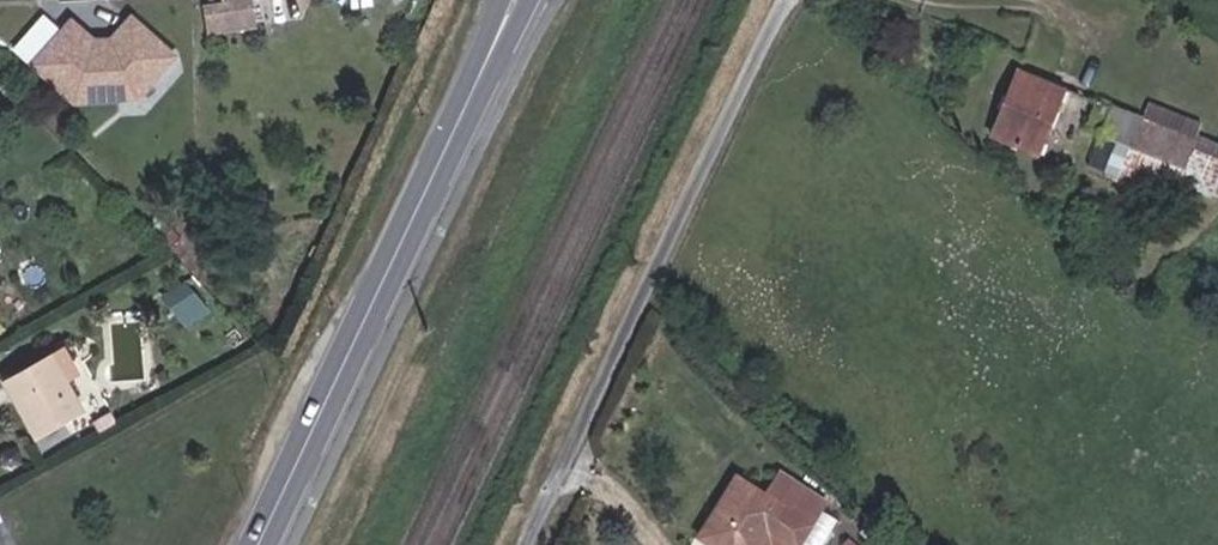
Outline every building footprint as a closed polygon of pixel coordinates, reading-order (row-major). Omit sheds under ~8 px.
[(252,0),(227,0),(228,3),(200,7),(204,32),(254,25),(252,0)] [(112,51),(135,25),(125,17),(106,39),(88,40),(66,21),(58,30),(84,53),(111,51),(112,51)] [(169,55),(135,25),(112,51),(111,51),(84,53),(58,30),(28,64),(69,101),(132,96),(169,55)] [(1029,166),(1055,104),(1014,83),(986,147),(1029,166)] [(1121,155),(1136,126),(1091,105),(1078,138),(1120,157),(1121,155)] [(1193,152),(1136,126),(1121,155),(1179,181),(1193,152)] [(1120,157),(1107,185),(1164,212),(1179,181),(1121,155),(1120,157)] [(194,276),(168,291),(186,322),(212,308),(194,276)] [(225,335),(238,354),(249,346),(236,328),(225,335)] [(65,347),(54,354),(67,379),(79,372),(65,347)] [(67,379),(54,354),(6,381),(37,436),(83,408),(67,379)] [(824,501),(780,473),(766,492),(738,472),(702,530),(725,544),(750,544),(753,544),(765,525),(795,543),(824,501)]
